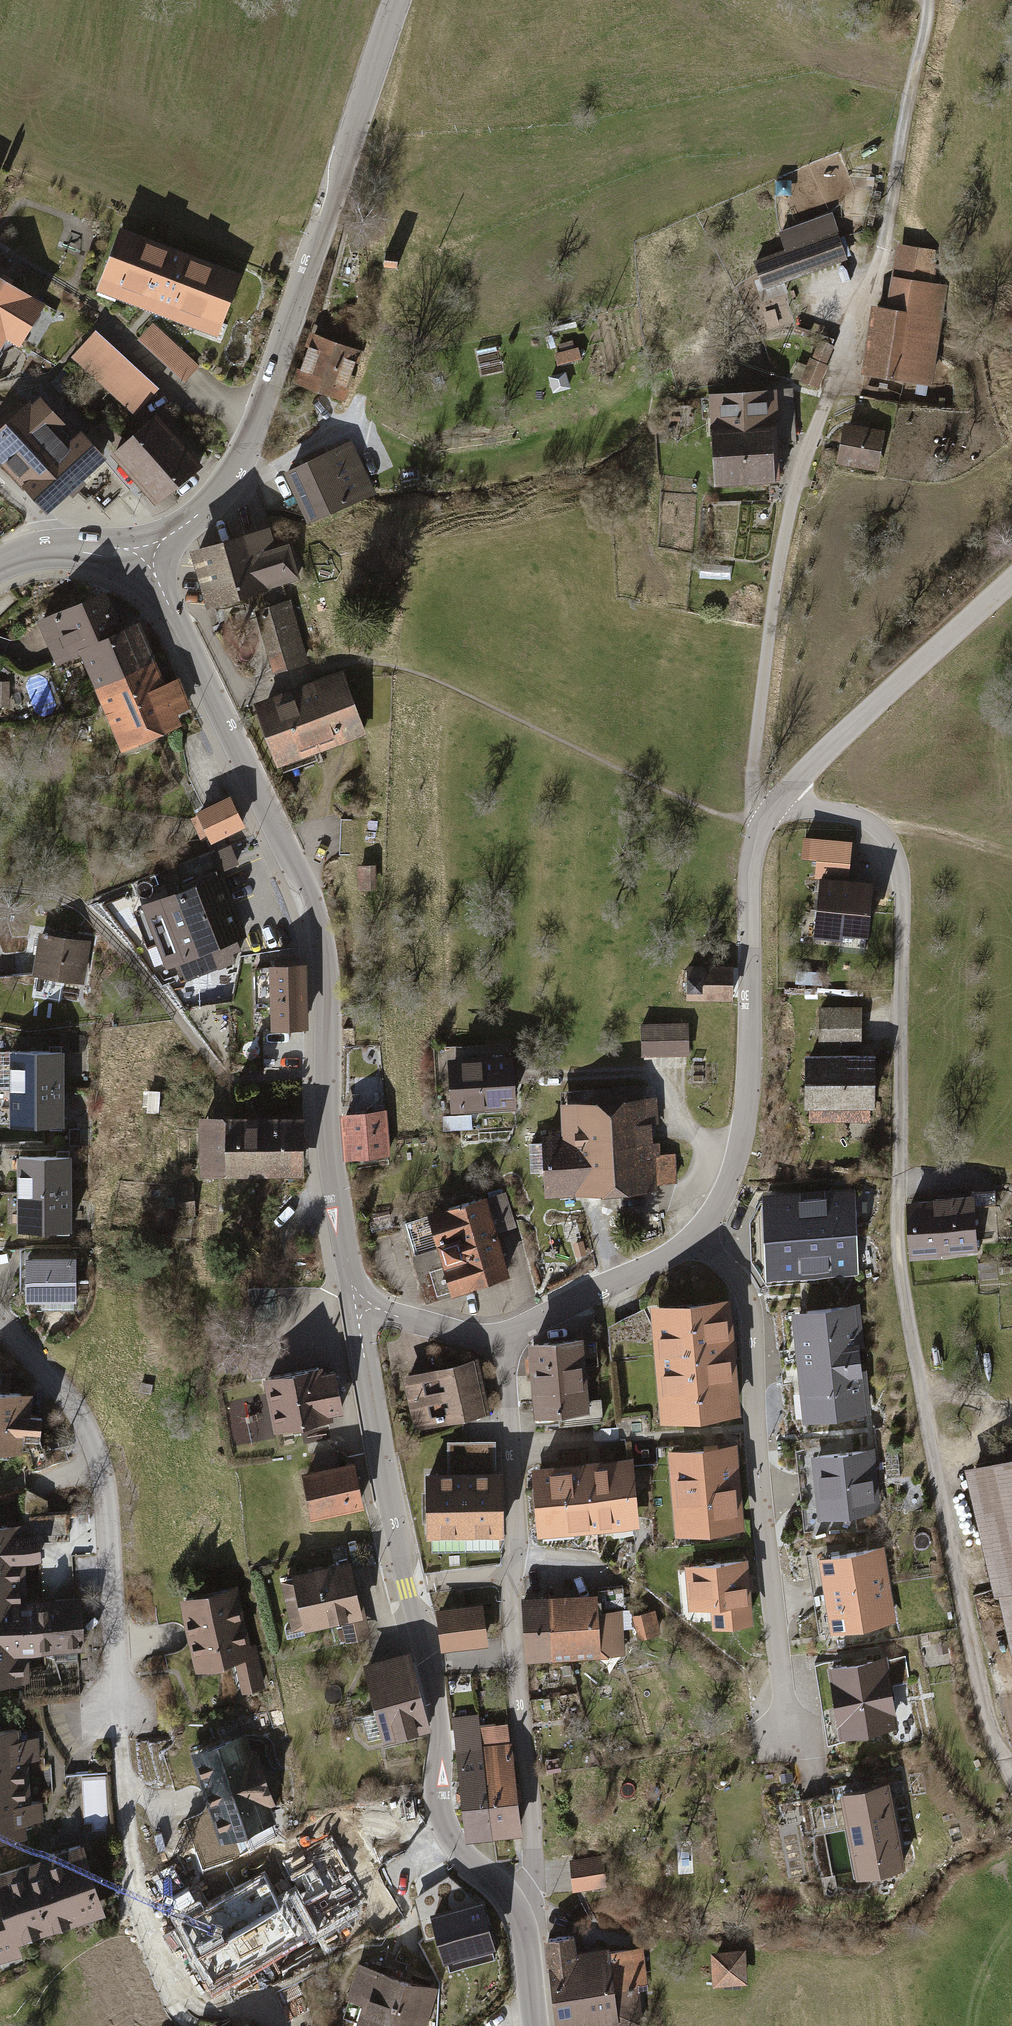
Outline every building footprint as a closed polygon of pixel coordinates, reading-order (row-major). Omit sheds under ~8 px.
[(788,256),(756,267),(766,294),(850,265),(834,219),(781,237),(788,256)] [(122,235),(97,300),(220,347),(245,282),(122,235)] [(875,308),(864,379),(935,389),(950,291),(939,289),(939,255),(898,249),(889,310),(875,308)] [(7,332),(19,340),(45,297),(0,269),(0,342),(7,332)] [(370,332),(334,320),(326,341),(313,337),(295,388),(347,405),(352,393),(349,392),(370,332)] [(95,327),(71,354),(134,411),(159,384),(95,327)] [(157,328),(139,348),(188,392),(206,373),(157,328)] [(803,386),(821,393),(831,370),(829,369),(837,351),(822,345),(815,363),(813,362),(803,386)] [(779,393),(712,396),(716,489),(783,486),(779,393)] [(62,429),(57,424),(60,422),(39,400),(31,408),(28,404),(0,430),(0,455),(16,472),(62,429)] [(160,416),(138,436),(180,481),(202,461),(160,416)] [(888,435),(847,428),(839,469),(880,476),(888,435)] [(67,435),(62,429),(16,472),(47,506),(100,457),(74,429),(67,435)] [(157,502),(180,481),(138,436),(116,457),(157,502)] [(351,446),(288,474),(307,516),(370,488),(351,446)] [(270,524),(189,548),(207,607),(262,591),(266,605),(255,609),(274,672),(310,662),(292,600),(289,601),(285,585),(301,580),(290,542),(277,546),(270,524)] [(108,595),(40,624),(56,661),(81,651),(124,632),(108,595)] [(124,632),(81,651),(98,691),(160,665),(143,625),(124,632)] [(160,665),(98,691),(108,713),(169,687),(160,665)] [(343,671),(298,687),(322,751),(366,735),(343,671)] [(169,687),(108,713),(126,755),(186,730),(181,718),(195,713),(182,682),(169,687)] [(298,687),(253,704),(276,768),(322,751),(298,687)] [(231,799),(201,813),(212,838),(242,823),(231,799)] [(823,876),(817,933),(840,936),(841,930),(866,933),(872,881),(846,879),(848,861),(850,843),(807,839),(805,855),(820,857),(818,875),(823,876)] [(378,871),(359,871),(360,897),(379,896),(378,871)] [(220,876),(145,904),(167,963),(179,959),(186,977),(217,966),(214,958),(230,952),(226,941),(242,935),(220,876)] [(42,938),(35,981),(87,990),(94,946),(42,938)] [(301,965),(274,966),(274,968),(256,969),(257,1006),(274,1005),(275,1028),(303,1027),(301,965)] [(689,971),(688,1005),(735,1007),(736,972),(689,971)] [(864,1011),(822,1011),(821,1053),(864,1054),(864,1011)] [(691,1029),(643,1030),(644,1064),(692,1062),(691,1029)] [(68,1056),(13,1056),(13,1094),(68,1094),(68,1056)] [(515,1059),(449,1063),(452,1117),(519,1113),(515,1059)] [(873,1060),(808,1060),(808,1104),(812,1104),(812,1119),(867,1119),(867,1104),(872,1104),(873,1060)] [(68,1094),(13,1094),(13,1130),(68,1130),(68,1094)] [(655,1100),(561,1105),(562,1129),(540,1131),(543,1192),(658,1186),(657,1181),(675,1180),(674,1156),(661,1157),(660,1146),(651,1146),(650,1128),(657,1127),(655,1100)] [(384,1113),(347,1116),(349,1156),(387,1154),(384,1113)] [(301,1171),(302,1121),(205,1119),(204,1170),(301,1171)] [(75,1160),(21,1161),(21,1200),(75,1199),(75,1160)] [(198,1191),(178,1189),(175,1226),(195,1227),(198,1191)] [(857,1196),(766,1199),(768,1276),(860,1273),(857,1196)] [(488,1204),(499,1239),(519,1233),(509,1198),(488,1204)] [(75,1199),(21,1200),(21,1236),(76,1235),(75,1199)] [(909,1208),(912,1264),(943,1262),(943,1258),(978,1256),(975,1201),(937,1203),(937,1206),(909,1208)] [(488,1202),(429,1220),(454,1300),(512,1283),(499,1239),(488,1204),(488,1202)] [(80,1262),(26,1262),(26,1305),(80,1304),(80,1262)] [(728,1303),(656,1309),(665,1417),(737,1411),(728,1303)] [(856,1307),(797,1314),(808,1416),(868,1410),(856,1307)] [(580,1344),(529,1348),(535,1410),(585,1406),(580,1344)] [(475,1363),(410,1377),(421,1426),(486,1411),(475,1363)] [(325,1365),(265,1376),(275,1430),(328,1420),(327,1416),(346,1412),(337,1368),(326,1370),(325,1365)] [(0,1389),(0,1457),(28,1460),(29,1448),(44,1449),(46,1423),(34,1421),(35,1399),(17,1379),(17,1367),(2,1366),(0,1389)] [(449,1445),(449,1475),(466,1475),(490,1475),(490,1445),(449,1445)] [(740,1450),(670,1456),(678,1542),(748,1536),(740,1450)] [(879,1452),(816,1458),(822,1527),(885,1520),(879,1452)] [(367,1507),(357,1460),(304,1471),(314,1518),(367,1507)] [(629,1465),(533,1473),(538,1535),(635,1526),(629,1465)] [(968,1476),(1011,1658),(1011,1465),(968,1476)] [(449,1475),(429,1475),(429,1535),(467,1535),(466,1475),(449,1475)] [(490,1475),(466,1475),(467,1535),(500,1535),(500,1475),(490,1475)] [(0,1531),(0,1606),(29,1605),(28,1566),(46,1566),(45,1540),(33,1541),(33,1529),(0,1531)] [(886,1552),(820,1564),(826,1601),(893,1590),(886,1552)] [(751,1565),(687,1571),(691,1616),(713,1614),(715,1636),(757,1632),(751,1565)] [(294,1584),(283,1586),(294,1639),(341,1629),(345,1649),(372,1643),(363,1597),(358,1597),(352,1567),(293,1579),(294,1584)] [(893,1590),(826,1601),(833,1639),(899,1627),(893,1590)] [(239,1591),(180,1604),(196,1678),(237,1669),(244,1700),(268,1695),(258,1650),(252,1651),(239,1591)] [(598,1597),(549,1600),(552,1654),(624,1651),(622,1613),(599,1614),(598,1597)] [(549,1600),(522,1601),(525,1656),(552,1654),(549,1600)] [(0,1606),(0,1690),(35,1689),(33,1660),(88,1657),(86,1602),(29,1605),(0,1606)] [(479,1606),(437,1611),(441,1647),(483,1642),(479,1606)] [(658,1616),(634,1622),(640,1646),(664,1641),(658,1616)] [(406,1658),(368,1667),(384,1737),(422,1728),(406,1658)] [(889,1664),(831,1674),(843,1744),(901,1734),(889,1664)] [(490,1831),(479,1733),(478,1721),(455,1724),(467,1834),(490,1831)] [(507,1730),(479,1733),(490,1831),(517,1829),(507,1730)] [(33,1788),(32,1765),(43,1765),(41,1744),(25,1745),(24,1734),(0,1735),(0,1790),(33,1788)] [(248,1738),(190,1757),(220,1849),(278,1831),(248,1738)] [(0,1790),(0,1844),(30,1843),(30,1830),(45,1829),(44,1809),(34,1809),(33,1788),(0,1790)] [(892,1791),(843,1801),(860,1885),(909,1875),(892,1791)] [(273,1860),(313,1934),(370,1903),(330,1829),(273,1860)] [(0,1875),(0,1967),(26,1959),(22,1947),(109,1920),(87,1848),(0,1875)] [(602,1858),(572,1860),(573,1886),(604,1885),(602,1858)] [(546,1943),(556,2025),(575,2025),(614,2021),(606,1956),(606,1952),(575,1956),(573,1940),(546,1943)] [(643,1951),(606,1956),(614,2021),(642,2018),(639,1991),(648,1990),(643,1951)] [(741,1953),(715,1955),(717,1982),(743,1980),(741,1953)] [(360,1968),(348,2007),(363,2011),(358,2025),(388,2025),(402,1982),(360,1968)] [(402,1982),(388,2025),(420,2025),(431,1991),(402,1982)]
